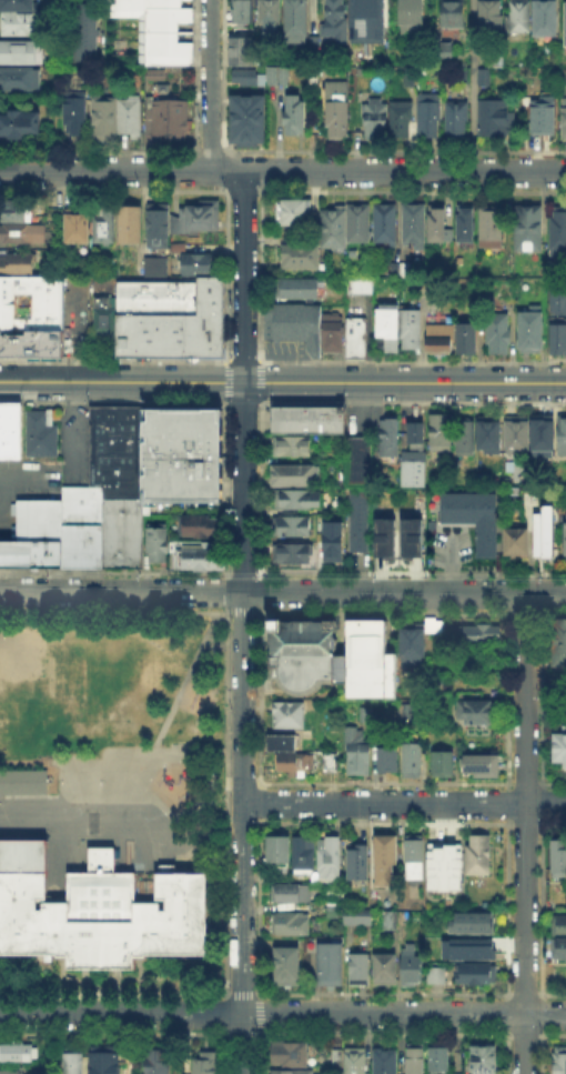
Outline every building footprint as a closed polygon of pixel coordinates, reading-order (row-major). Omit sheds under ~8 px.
[(33,10),(0,10),(0,0),(33,0),(33,10)] [(109,68),(109,0),(195,0),(194,69),(109,68)] [(235,23),(235,0),(253,0),(253,23),(235,23)] [(261,36),(261,0),(281,0),(280,36),(261,36)] [(286,38),(286,0),(309,0),(309,38),(286,38)] [(326,41),(326,0),(346,0),(346,29),(350,29),(348,41),(326,41)] [(357,29),(357,0),(384,0),(384,29),(357,29)] [(403,0),(423,1),(423,34),(403,34),(403,0)] [(441,30),(442,0),(465,0),(465,30),(441,30)] [(481,36),(481,0),(502,0),(502,36),(481,36)] [(512,36),(512,0),(527,0),(527,36),(512,36)] [(534,38),(535,0),(556,0),(556,38),(534,38)] [(70,61),(70,8),(97,8),(97,62),(70,61)] [(4,33),(4,13),(39,13),(39,33),(4,33)] [(433,51),(433,36),(445,36),(445,51),(433,51)] [(230,67),(230,37),(250,37),(250,67),(230,67)] [(43,64),(0,64),(0,44),(43,44),(43,64)] [(352,67),(352,52),(371,52),(371,67),(352,67)] [(269,87),(269,68),(289,68),(289,87),(269,87)] [(41,94),(0,94),(0,71),(41,71),(41,94)] [(237,86),(237,73),(257,73),(257,86),(237,86)] [(404,87),(404,74),(416,74),(416,87),(404,87)] [(325,137),(325,84),(350,86),(348,137),(325,137)] [(67,135),(67,96),(87,96),(87,135),(67,135)] [(120,100),(119,137),(94,137),(94,99),(120,99),(120,100)] [(418,138),(418,99),(437,99),(437,138),(418,138)] [(119,135),(120,100),(142,100),(141,135),(119,135)] [(152,139),(152,100),(185,101),(185,139),(152,139)] [(265,100),(265,144),(234,144),(234,100),(265,100)] [(533,101),(555,101),(555,134),(532,134),(533,101)] [(303,102),(303,133),(289,133),(290,102),(303,102)] [(366,135),(366,102),(385,102),(385,135),(366,135)] [(447,139),(447,103),(466,103),(465,139),(447,139)] [(391,135),(391,104),(411,104),(411,137),(391,135)] [(513,104),(513,138),(481,138),(481,104),(513,104)] [(0,114),(40,114),(40,137),(0,137),(0,114)] [(312,204),(312,223),(279,223),(279,204),(312,204)] [(397,204),(397,244),(375,244),(375,204),(397,204)] [(429,244),(429,204),(446,204),(445,244),(429,244)] [(41,221),(0,221),(0,205),(41,205),(41,221)] [(220,205),(220,232),(175,232),(175,220),(188,220),(188,205),(220,205)] [(423,244),(423,252),(416,252),(416,244),(405,244),(405,205),(423,207),(423,244)] [(150,242),(150,207),(170,207),(170,242),(150,242)] [(90,209),(90,243),(65,243),(67,209),(90,209)] [(97,209),(114,209),(114,245),(97,245),(97,209)] [(324,209),(372,209),(372,245),(348,245),(347,250),(324,250),(324,209)] [(550,209),(565,209),(565,257),(549,257),(550,209)] [(543,210),(542,253),(517,253),(517,210),(543,210)] [(122,211),(142,211),(142,243),(122,243),(122,211)] [(461,211),(473,211),(473,242),(461,242),(461,211)] [(503,212),(503,250),(481,250),(481,211),(503,212)] [(43,243),(0,243),(0,228),(43,228),(43,243)] [(320,245),(320,270),(285,270),(285,244),(320,245)] [(34,272),(0,272),(0,250),(8,250),(8,253),(34,253),(34,272)] [(182,274),(182,255),(216,255),(215,274),(182,274)] [(169,260),(169,279),(137,279),(137,260),(169,260)] [(392,277),(392,264),(410,264),(410,277),(392,277)] [(60,328),(60,275),(0,275),(0,327),(60,328)] [(222,275),(222,357),(114,357),(115,282),(196,282),(196,275),(222,275)] [(565,314),(565,277),(547,277),(547,314),(565,314)] [(346,293),(370,292),(370,279),(345,279),(346,293)] [(277,300),(277,280),(319,280),(319,300),(277,300)] [(107,294),(91,294),(91,337),(112,337),(113,308),(107,308),(107,294)] [(264,340),(264,303),(317,303),(317,359),(311,359),(305,349),(305,340),(264,340)] [(532,315),(532,309),(544,309),(543,352),(522,352),(522,315),(532,315)] [(422,311),(422,350),(400,350),(400,352),(378,352),(378,311),(422,311)] [(327,352),(327,315),(346,315),(346,352),(327,352)] [(363,316),(343,317),(344,356),(363,356),(363,316)] [(565,353),(565,317),(547,317),(547,353),(565,353)] [(511,318),(511,355),(489,355),(489,318),(511,318)] [(426,352),(426,322),(453,322),(453,352),(426,352)] [(456,354),(456,322),(478,322),(478,354),(456,354)] [(59,357),(60,328),(0,327),(0,356),(59,357)] [(20,456),(0,456),(0,401),(20,401),(20,456)] [(87,404),(87,485),(100,485),(100,498),(141,498),(141,408),(141,404),(87,404)] [(272,435),(273,406),(346,406),(346,435),(272,435)] [(141,408),(223,408),(223,502),(141,502),(141,498),(141,408)] [(24,453),(24,409),(49,409),(49,420),(55,420),(55,453),(24,453)] [(556,413),(554,454),(565,454),(565,414),(556,413)] [(432,451),(432,416),(452,416),(452,451),(432,451)] [(507,451),(507,420),(527,420),(527,451),(507,451)] [(534,460),(534,420),(554,421),(554,460),(534,460)] [(382,459),(382,421),(400,421),(398,459),(382,459)] [(501,421),(501,452),(481,452),(481,421),(501,421)] [(457,454),(458,422),(474,422),(474,454),(457,454)] [(424,425),(423,444),(412,444),(412,425),(424,425)] [(271,455),(271,439),(311,439),(311,455),(271,455)] [(348,486),(348,439),(373,439),(372,488),(348,486)] [(405,488),(405,455),(424,455),(424,488),(405,488)] [(275,468),(320,469),(320,486),(275,486),(275,468)] [(60,485),(61,499),(61,523),(100,524),(100,498),(100,485),(87,485),(60,485)] [(540,488),(540,510),(520,510),(520,488),(540,488)] [(277,493),(321,494),(320,510),(277,509),(277,493)] [(370,494),(370,553),(351,553),(352,494),(370,494)] [(498,559),(478,559),(478,530),(435,530),(435,515),(443,515),(443,495),(498,495),(498,559)] [(100,498),(100,524),(100,566),(141,568),(141,502),(141,498),(100,498)] [(14,539),(16,499),(61,499),(61,523),(60,540),(14,539)] [(532,512),(531,557),(549,557),(549,505),(539,505),(539,512),(532,512)] [(406,559),(406,515),(426,515),(425,560),(406,559)] [(180,539),(180,516),(220,516),(220,539),(180,539)] [(380,558),(380,519),(400,520),(400,558),(380,558)] [(274,520),(311,521),(311,538),(274,538),(274,520)] [(61,523),(60,540),(60,568),(100,566),(100,524),(61,523)] [(149,565),(150,526),(168,526),(166,565),(149,565)] [(507,529),(528,529),(528,555),(507,555),(507,529)] [(327,530),(342,530),(342,564),(327,563),(327,530)] [(60,568),(0,567),(0,539),(14,539),(60,540),(60,568)] [(176,569),(176,545),(221,545),(221,569),(176,569)] [(275,548),(311,548),(311,564),(275,564),(275,548)] [(403,625),(422,625),(422,620),(443,621),(443,635),(425,635),(425,669),(403,669),(403,625)] [(556,623),(565,623),(565,674),(556,674),(556,623)] [(336,624),(336,655),(351,655),(352,625),(386,625),(386,655),(396,655),(396,700),(348,700),(348,687),(319,687),(312,692),(303,696),(292,694),(282,686),(272,675),(272,634),(286,634),(286,624),(336,624)] [(454,651),(454,629),(499,629),(499,651),(454,651)] [(305,704),(305,730),(274,730),(274,704),(305,704)] [(461,704),(498,704),(498,724),(461,724),(461,704)] [(364,731),(364,745),(370,745),(370,776),(348,776),(348,731),(364,731)] [(554,735),(565,735),(565,766),(554,766),(554,735)] [(295,736),(295,751),(296,751),(296,755),(314,755),(314,770),(296,770),(296,773),(280,773),(280,751),(269,751),(269,736),(295,736)] [(404,775),(404,746),(422,746),(422,775),(404,775)] [(377,774),(378,749),(398,749),(398,774),(377,774)] [(495,754),(496,771),(466,772),(465,766),(461,767),(461,756),(473,756),(473,754),(495,754)] [(324,774),(324,755),(338,755),(338,774),(324,774)] [(453,756),(453,777),(435,777),(435,756),(453,756)] [(429,885),(429,836),(451,836),(451,885),(429,885)] [(54,953),(0,953),(0,837),(47,837),(47,900),(65,900),(65,870),(85,870),(85,845),(113,845),(112,870),(134,870),(134,900),(154,900),(154,872),(205,872),(205,953),(143,953),(143,955),(133,955),(133,967),(65,967),(65,956),(54,956),(54,953)] [(423,864),(423,881),(408,881),(408,864),(407,864),(407,837),(423,839),(423,864)] [(269,866),(269,839),(289,839),(289,866),(269,866)] [(295,874),(295,839),(315,839),(315,874),(295,874)] [(323,883),(323,839),(342,840),(342,883),(323,883)] [(489,839),(489,875),(468,875),(468,839),(489,839)] [(395,840),(395,886),(378,885),(378,840),(395,840)] [(552,841),(565,841),(565,877),(550,877),(552,841)] [(367,849),(367,880),(351,880),(351,849),(367,849)] [(275,902),(275,885),(309,885),(309,902),(275,902)] [(325,916),(326,892),(341,892),(341,916),(325,916)] [(392,904),(392,901),(406,901),(406,930),(386,930),(386,904),(392,904)] [(344,926),(344,910),(372,911),(372,927),(344,926)] [(452,933),(452,913),(493,913),(493,933),(452,933)] [(309,916),(309,936),(274,936),(274,916),(309,916)] [(553,917),(565,917),(565,934),(553,934),(553,917)] [(565,959),(565,937),(554,937),(554,959),(565,959)] [(491,941),(491,958),(464,958),(464,941),(491,941)] [(319,984),(320,943),(342,944),(342,984),(319,984)] [(420,947),(420,985),(404,985),(404,947),(420,947)] [(275,984),(275,950),(301,950),(301,984),(275,984)] [(352,958),(370,958),(370,986),(352,986),(352,958)] [(396,958),(396,990),(377,990),(377,958),(396,958)] [(463,967),(491,967),(491,984),(463,984),(463,967)] [(431,970),(444,970),(444,984),(431,984),(431,970)] [(273,1043),(310,1043),(310,1067),(273,1067),(273,1043)] [(1,1046),(36,1046),(36,1062),(1,1062),(1,1046)] [(448,1046),(448,1073),(432,1073),(432,1046),(448,1046)] [(170,1047),(170,1073),(146,1073),(146,1047),(170,1047)] [(423,1047),(423,1073),(410,1073),(410,1047),(423,1047)] [(497,1047),(497,1073),(471,1073),(471,1047),(497,1047)] [(121,1051),(120,1073),(90,1073),(91,1051),(121,1051)] [(366,1051),(366,1073),(345,1073),(345,1051),(366,1051)] [(554,1051),(565,1051),(565,1073),(554,1073),(554,1051)] [(398,1053),(398,1073),(374,1073),(374,1053),(398,1053)] [(83,1054),(82,1073),(59,1073),(59,1054),(83,1054)] [(218,1057),(218,1073),(195,1073),(195,1057),(218,1057)]
